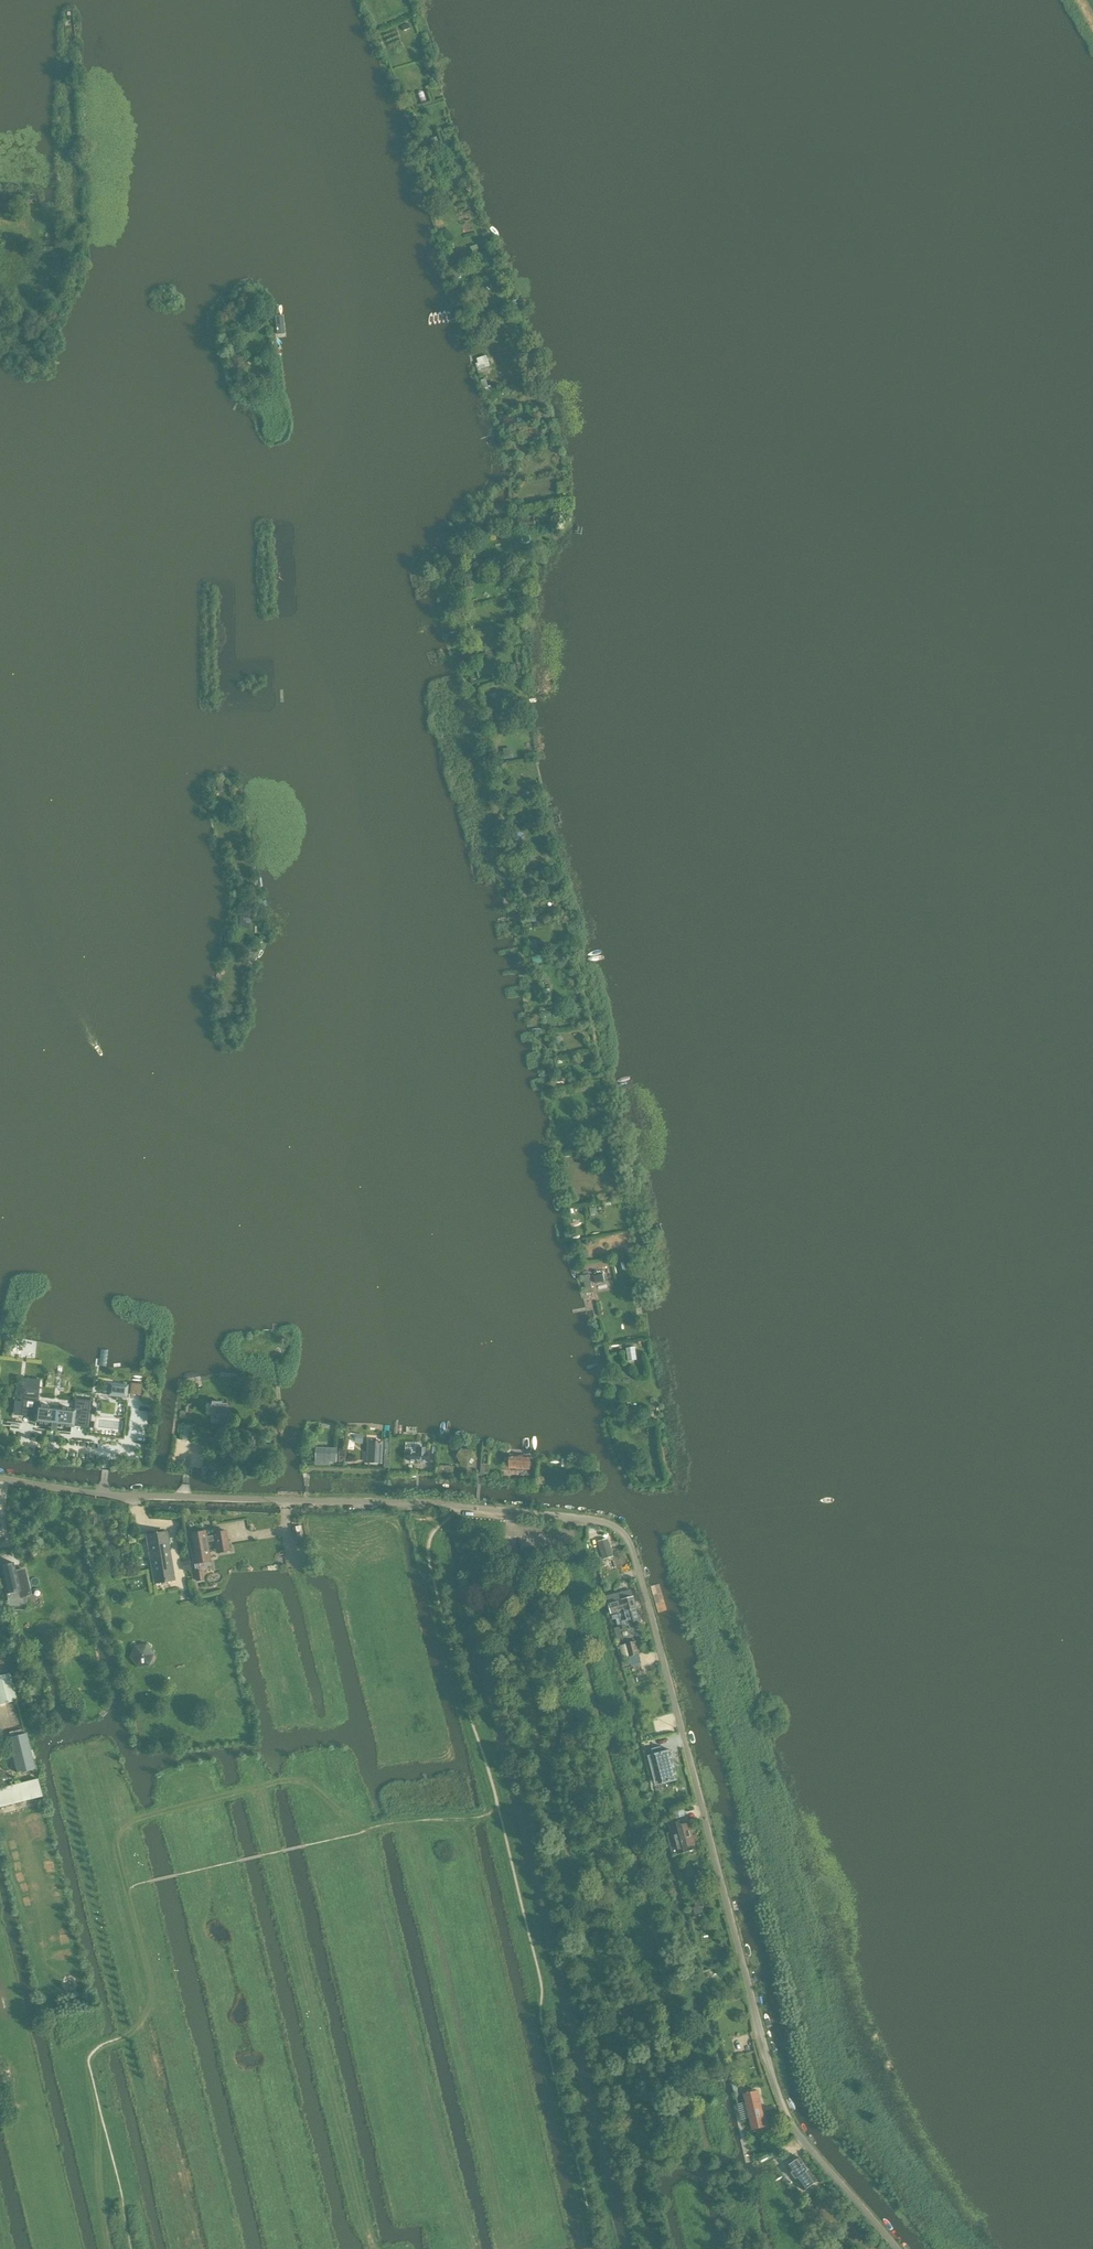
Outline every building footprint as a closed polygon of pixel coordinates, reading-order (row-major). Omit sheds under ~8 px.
[(461,263),(451,267),(456,278),(465,274),(461,263)] [(278,334),(285,334),(283,322),(282,322),(282,316),(275,317),(276,325),(277,325),(278,334)] [(479,363),(477,364),(479,370),(491,366),(487,356),(477,359),(479,363)] [(487,379),(481,380),(484,390),(486,389),(488,394),(494,392),(492,386),(489,387),(487,379)] [(538,515),(522,518),(524,530),(540,528),(538,515)] [(508,792),(504,795),(510,801),(513,798),(508,792)] [(521,831),(514,832),(515,842),(522,841),(521,831)] [(532,890),(520,894),(522,902),(535,899),(532,890)] [(536,913),(529,913),(530,922),(537,921),(536,913)] [(547,955),(532,958),(533,965),(548,962),(547,955)] [(622,1161),(614,1163),(616,1171),(624,1169),(622,1161)] [(603,1274),(594,1277),(596,1283),(605,1281),(603,1274)] [(586,1293),(593,1292),(589,1275),(583,1276),(586,1293)] [(635,1346),(626,1347),(628,1362),(637,1360),(635,1346)] [(110,1383),(108,1396),(126,1397),(127,1385),(110,1383)] [(24,1389),(21,1415),(36,1417),(35,1421),(39,1422),(39,1425),(42,1425),(43,1422),(44,1422),(44,1425),(47,1426),(48,1423),(51,1423),(51,1427),(56,1428),(57,1424),(60,1424),(60,1427),(63,1428),(64,1425),(65,1425),(65,1428),(68,1428),(69,1425),(87,1427),(89,1402),(75,1401),(74,1411),(70,1411),(71,1409),(67,1408),(67,1411),(65,1410),(66,1408),(62,1408),(62,1410),(49,1409),(49,1406),(41,1405),(40,1408),(37,1407),(38,1391),(24,1389)] [(226,1417),(226,1405),(220,1405),(220,1403),(211,1403),(210,1416),(226,1417)] [(379,1442),(368,1442),(368,1448),(367,1462),(381,1463),(381,1443),(382,1443),(381,1442),(379,1442)] [(419,1463),(420,1462),(427,1462),(428,1452),(426,1452),(426,1448),(416,1448),(416,1452),(409,1452),(408,1461),(416,1462),(417,1463),(419,1463)] [(335,1461),(336,1450),(316,1449),(315,1464),(329,1465),(329,1461),(335,1461)] [(472,1466),(477,1459),(473,1451),(464,1451),(459,1458),(463,1466),(472,1466)] [(511,1456),(511,1467),(529,1468),(529,1457),(511,1456)] [(295,1544),(304,1543),(302,1525),(293,1526),(295,1544)] [(205,1531),(189,1534),(194,1564),(196,1572),(195,1572),(197,1581),(203,1580),(201,1571),(198,1572),(197,1563),(210,1561),(207,1542),(215,1541),(217,1553),(229,1551),(225,1531),(214,1533),(214,1536),(206,1537),(205,1531)] [(166,1532),(146,1536),(154,1584),(174,1580),(166,1532)] [(603,1560),(613,1557),(611,1550),(607,1539),(598,1542),(603,1560)] [(188,1560),(182,1561),(184,1572),(190,1571),(188,1560)] [(10,1610),(16,1610),(15,1607),(22,1607),(22,1598),(29,1594),(24,1570),(15,1572),(13,1563),(0,1566),(0,1568),(10,1610)] [(620,1592),(607,1596),(609,1603),(611,1613),(618,1612),(618,1613),(619,1614),(636,1609),(631,1589),(620,1592)] [(618,1613),(612,1615),(613,1620),(616,1619),(618,1625),(621,1624),(622,1625),(628,1623),(630,1630),(641,1627),(636,1609),(619,1614),(618,1613)] [(616,1635),(617,1639),(622,1638),(621,1633),(619,1626),(614,1628),(616,1635)] [(636,1640),(625,1643),(626,1644),(629,1657),(631,1666),(642,1664),(639,1654),(640,1654),(636,1640)] [(134,1646),(129,1658),(137,1668),(150,1666),(155,1654),(147,1644),(134,1646)] [(93,1680),(102,1678),(96,1653),(87,1655),(93,1680)] [(16,1700),(9,1674),(0,1676),(0,1704),(16,1700)] [(9,1738),(17,1773),(35,1768),(26,1734),(9,1738)] [(663,1752),(661,1746),(651,1749),(653,1754),(648,1756),(656,1786),(678,1780),(671,1750),(663,1752)] [(42,1796),(37,1779),(0,1788),(0,1807),(42,1796)] [(675,1819),(685,1816),(683,1807),(672,1810),(675,1819)] [(672,1832),(667,1833),(673,1855),(677,1854),(687,1851),(686,1848),(695,1845),(689,1824),(680,1826),(679,1822),(670,1825),(672,1832)] [(700,1906),(699,1902),(695,1903),(696,1907),(693,1908),(695,1915),(704,1912),(702,1905),(700,1906)] [(753,2129),(766,2126),(757,2091),(745,2094),(753,2129)] [(759,2159),(762,2163),(773,2157),(771,2152),(759,2159)] [(799,2157),(787,2166),(804,2191),(817,2181),(799,2157)]
